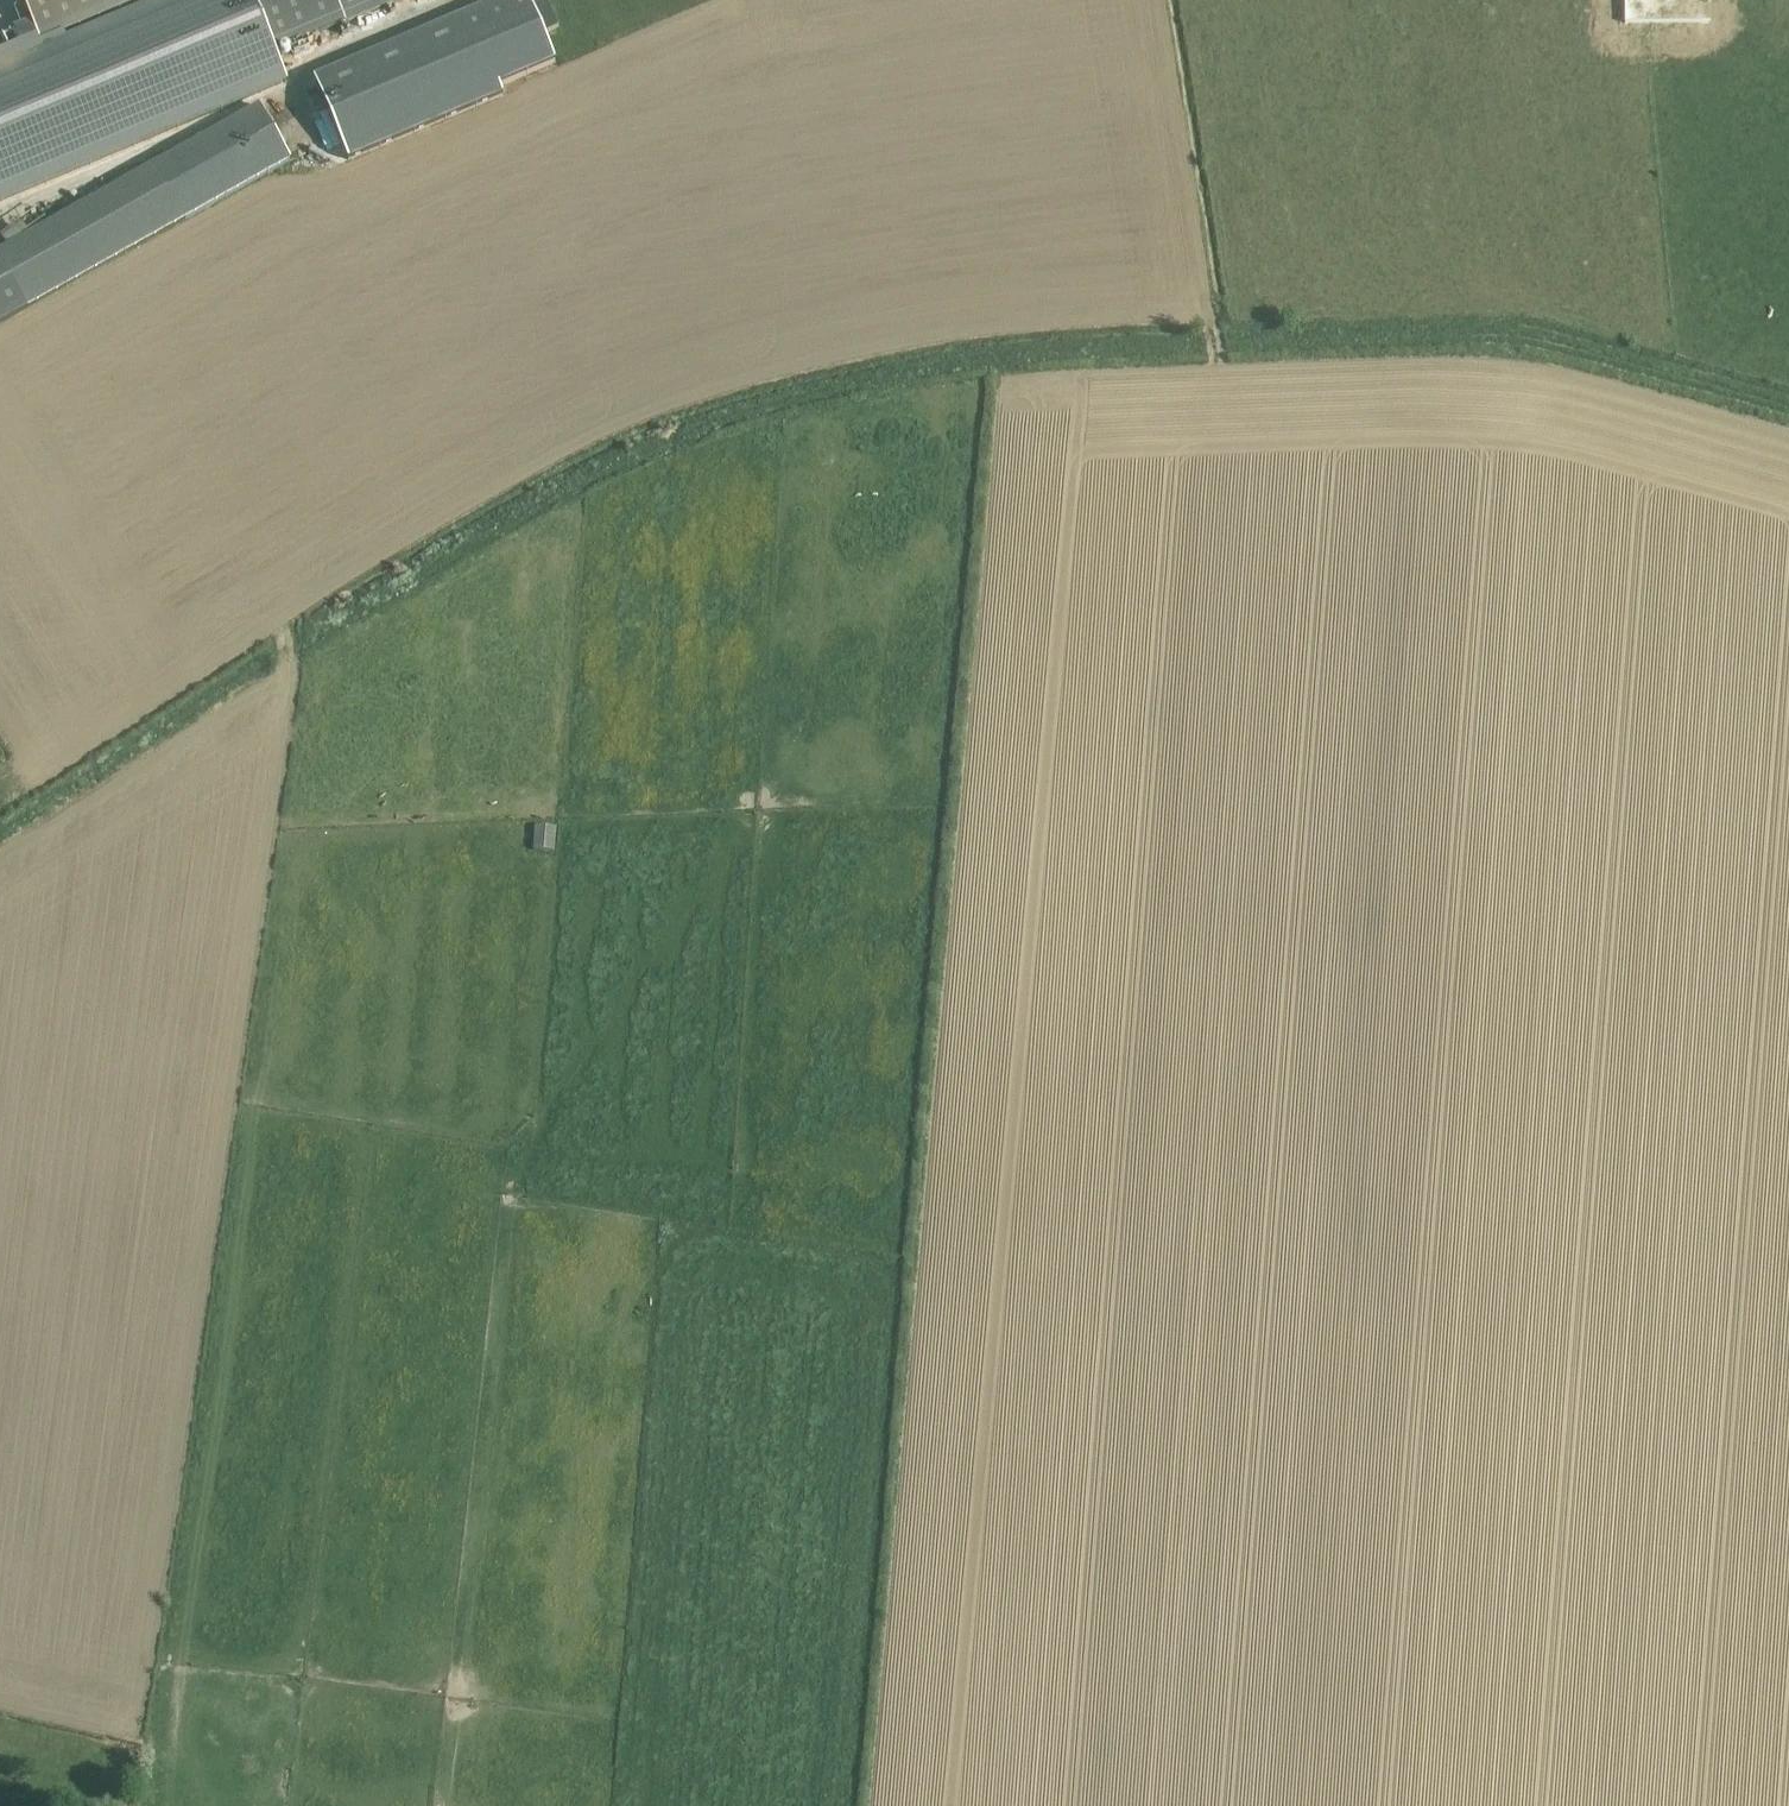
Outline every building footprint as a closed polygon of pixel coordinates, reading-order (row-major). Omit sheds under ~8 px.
[(254,0),(163,0),(0,69),(0,202),(288,81),(276,51),(254,0)] [(41,43),(145,0),(22,0),(41,43)] [(276,51),(397,0),(254,0),(276,51)] [(315,82),(349,161),(503,95),(500,86),(556,63),(529,0),(508,0),(315,82)] [(185,220),(290,162),(260,107),(0,253),(0,261),(27,309),(185,220)] [(530,825),(530,848),(553,849),(553,825),(530,825)]
